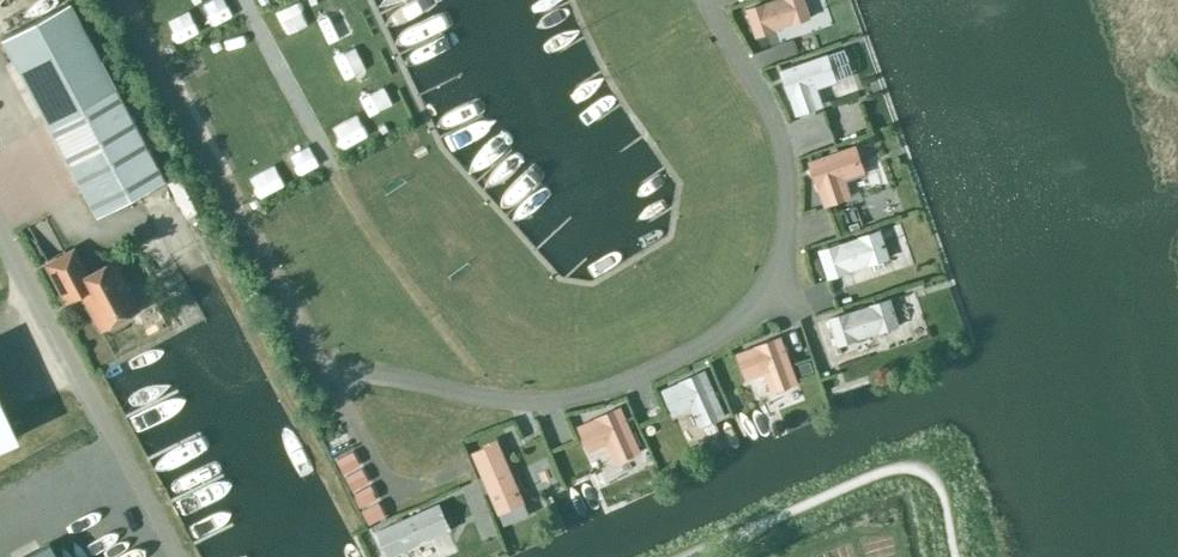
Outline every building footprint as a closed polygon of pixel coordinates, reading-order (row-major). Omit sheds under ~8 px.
[(746,9),(756,35),(810,17),(805,0),(771,0),(746,9)] [(161,178),(66,2),(1,38),(95,213),(161,178)] [(826,54),(781,69),(796,113),(823,103),(817,87),(835,81),(826,54)] [(379,103),(356,87),(322,133),(345,150),(379,103)] [(854,145),(809,161),(824,204),(851,194),(845,178),(863,172),(854,145)] [(273,186),(259,162),(209,191),(223,215),(273,186)] [(880,229),(819,250),(828,277),(889,256),(880,229)] [(112,267),(110,263),(85,276),(72,251),(47,265),(65,298),(80,290),(100,326),(134,308),(120,280),(121,277),(115,267),(112,267)] [(890,298),(829,318),(837,345),(899,325),(890,298)] [(781,336),(738,352),(748,379),(764,373),(770,391),(797,381),(781,336)] [(705,370),(663,388),(675,414),(691,407),(699,425),(725,413),(705,370)] [(621,406),(579,425),(591,451),(606,444),(614,461),(640,450),(621,406)] [(14,437),(0,409),(0,444),(14,437)] [(497,441),(482,448),(483,450),(471,455),(498,517),(525,506),(497,441)] [(358,464),(351,450),(334,459),(342,473),(358,464)] [(367,481),(360,467),(343,476),(351,490),(367,481)] [(376,498),(369,484),(352,492),(360,506),(376,498)] [(385,515),(378,501),(361,510),(369,524),(385,515)] [(438,503),(379,529),(390,556),(449,529),(438,503)] [(48,542),(20,556),(56,556),(48,542)]
